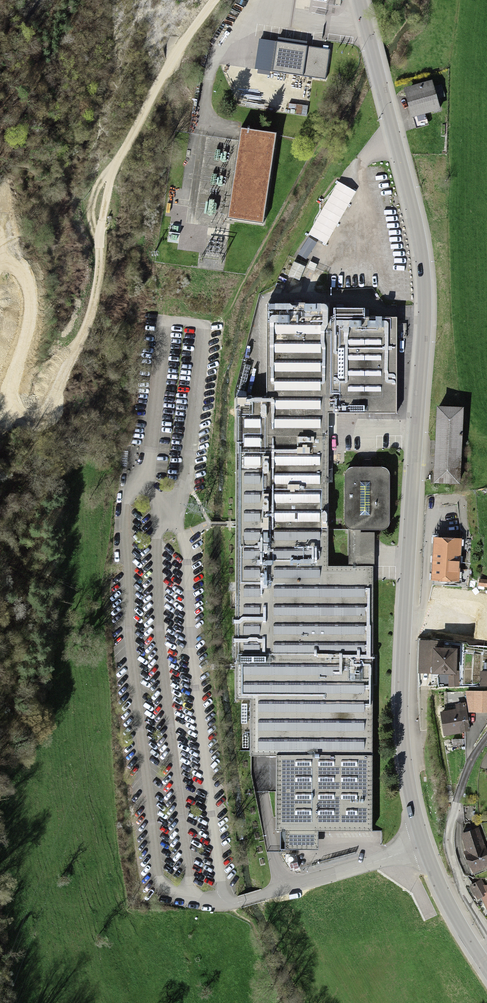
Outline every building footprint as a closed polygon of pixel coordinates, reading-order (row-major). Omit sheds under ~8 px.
[(328,47),(257,42),(255,71),(325,77),(328,47)] [(424,83),(406,88),(417,122),(425,120),(424,116),(441,112),(433,82),(431,82),(430,76),(423,78),(424,83)] [(237,143),(227,221),(263,225),(275,136),(239,131),(237,143)] [(331,309),(268,308),(268,402),(236,402),(235,702),(251,702),(251,757),(372,758),(373,532),(387,532),(387,474),(343,474),(343,532),(350,532),(350,571),(325,571),(326,415),(395,415),(396,325),(331,324),(331,309)] [(436,411),(434,483),(460,484),(462,411),(436,411)] [(461,543),(433,542),(431,584),(460,586),(461,543)] [(458,654),(435,654),(434,682),(458,682),(458,654)] [(458,713),(443,715),(446,739),(471,735),(470,729),(477,728),(475,715),(468,716),(466,706),(457,707),(458,713)] [(464,838),(470,855),(468,856),(474,873),(486,868),(486,855),(478,832),(464,838)] [(481,883),(474,887),(475,889),(473,890),(478,899),(486,895),(486,891),(484,886),(483,887),(481,883)]
